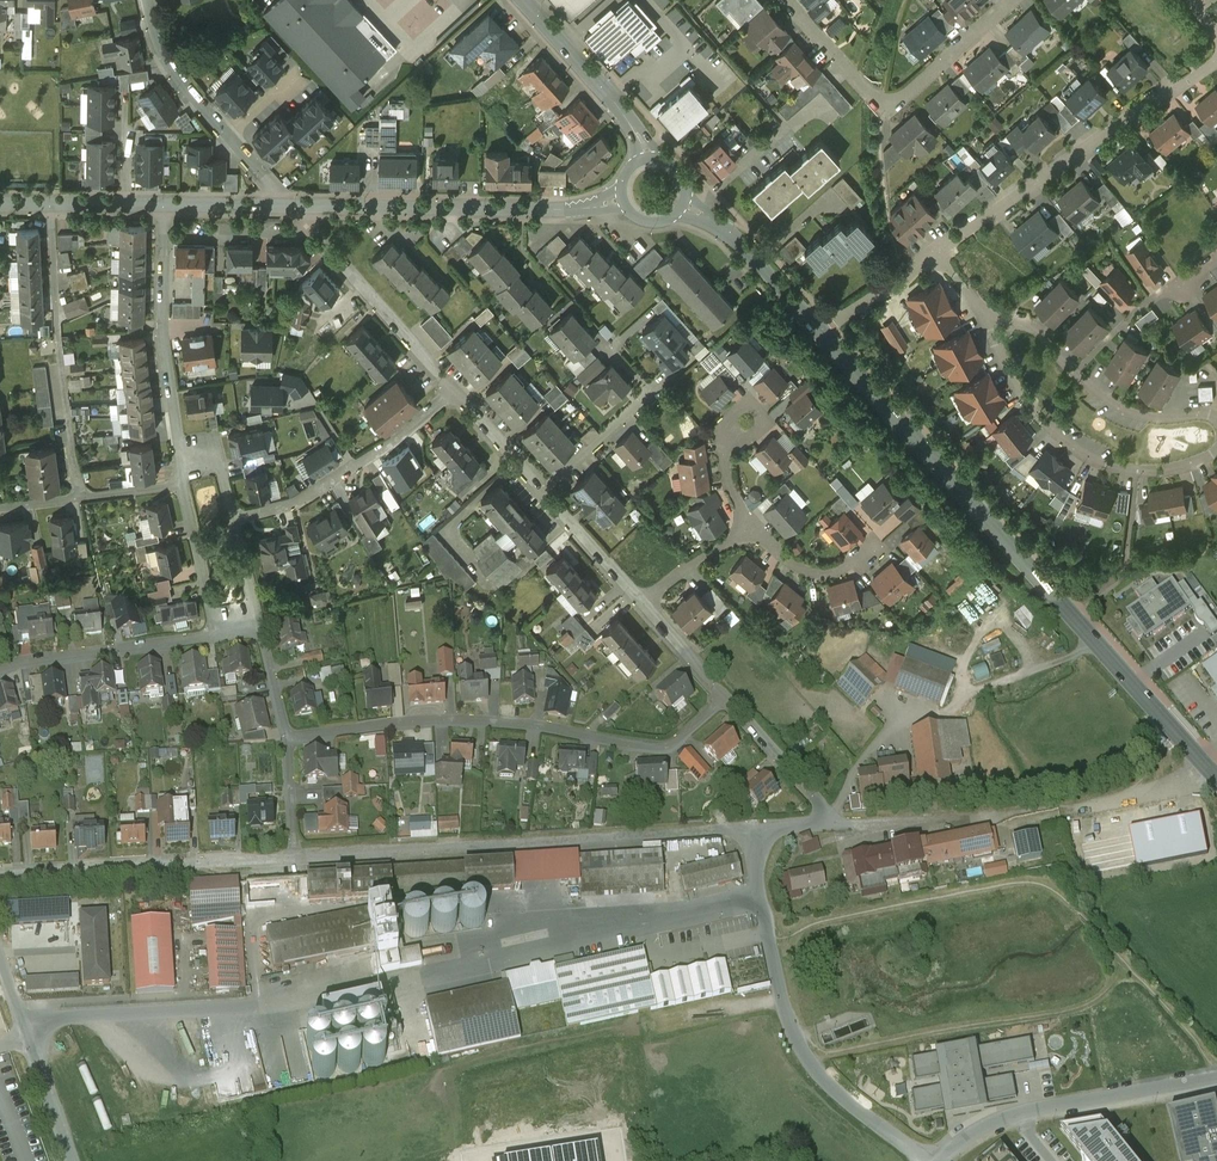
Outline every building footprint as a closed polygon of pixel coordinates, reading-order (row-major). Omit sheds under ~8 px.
[(7,29),(6,3),(15,3),(15,0),(0,0),(0,29),(7,29)] [(28,4),(30,4),(41,4),(40,20),(53,21),(53,4),(54,4),(54,0),(28,0),(28,4)] [(72,7),(74,14),(75,14),(95,10),(93,1),(93,0),(71,0),(72,7)] [(274,3),(273,4),(265,11),(264,12),(265,13),(274,22),(274,23),(275,23),(284,33),(284,34),(285,34),(294,43),(293,44),(294,44),(303,54),(304,55),(313,65),(313,66),(314,65),(323,75),(322,75),(323,76),(324,76),(332,86),(333,87),(342,96),(342,97),(343,97),(352,107),(352,108),(353,107),(362,99),(363,98),(362,97),(362,98),(353,88),(364,78),(364,79),(365,78),(364,78),(375,68),(376,67),(396,48),(350,0),(278,0),(274,3)] [(570,21),(593,0),(551,0),(570,21)] [(585,37),(610,66),(629,49),(635,56),(644,48),(646,51),(661,38),(653,28),(657,25),(635,0),(631,4),(627,0),(615,11),(612,7),(589,27),(592,31),(585,37)] [(715,2),(716,3),(718,1),(726,10),(731,6),(744,22),(742,24),(742,25),(745,22),(764,5),(759,0),(718,0),(715,2)] [(813,7),(815,9),(823,2),(824,0),(807,0),(813,7)] [(823,2),(829,9),(838,1),(837,0),(824,0),(823,2)] [(944,1),(962,20),(966,19),(971,15),(971,11),(983,0),(945,0),(944,1)] [(1062,16),(1069,9),(1069,8),(1078,0),(1047,0),(1062,16)] [(823,2),(815,9),(813,7),(809,10),(817,19),(829,9),(823,2)] [(41,4),(30,4),(30,18),(30,20),(40,20),(41,4)] [(776,18),(764,5),(745,22),(750,28),(743,34),(754,46),(761,39),(770,49),(773,46),(772,45),(776,41),(773,38),(784,28),(782,26),(783,25),(783,22),(779,18),(777,18),(776,18)] [(72,7),(61,8),(61,29),(77,25),(75,14),(74,14),(72,7)] [(1032,10),(1007,33),(1016,42),(1024,52),(1025,51),(1024,50),(1039,36),(1040,38),(1049,29),(1032,10)] [(955,24),(943,11),(935,17),(947,31),(955,24)] [(500,26),(490,14),(490,13),(452,48),(464,61),(478,47),(488,58),(487,59),(489,60),(490,60),(496,66),(518,46),(501,27),(501,26),(500,26)] [(836,33),(850,21),(843,13),(829,26),(836,33)] [(929,16),(904,38),(905,39),(907,37),(916,46),(913,48),(920,56),(945,34),(929,16)] [(23,18),(15,18),(15,35),(22,35),(23,28),(23,18)] [(135,19),(120,21),(123,33),(137,30),(135,19)] [(784,28),(773,38),(776,41),(778,44),(789,34),(784,28)] [(1143,45),(1131,31),(1123,38),(1132,48),(1133,47),(1136,51),(1143,45)] [(282,45),(272,34),(267,39),(274,47),(270,51),(273,53),(282,45)] [(789,34),(778,44),(783,49),(794,39),(789,34)] [(138,37),(117,41),(120,52),(122,65),(143,61),(138,37)] [(265,47),(249,62),(251,65),(262,77),(266,81),(272,75),(273,76),(278,71),(277,70),(283,65),(281,62),(273,53),(270,51),(274,47),(267,39),(266,38),(261,43),(265,47)] [(795,40),(794,39),(783,49),(776,56),(780,61),(772,68),(772,69),(775,66),(782,75),(788,70),(799,82),(817,67),(815,64),(804,52),(802,54),(792,42),(795,40)] [(117,41),(102,44),(105,55),(120,52),(117,41)] [(1024,52),(1016,42),(1007,50),(1019,64),(1029,56),(1025,51),(1024,52)] [(282,45),(273,53),(281,62),(290,54),(282,45)] [(1132,48),(1110,68),(1118,77),(1116,79),(1118,81),(1119,82),(1120,81),(1125,87),(1149,65),(1136,51),(1133,47),(1132,48)] [(990,48),(965,70),(975,81),(982,89),(983,88),(981,87),(992,77),(994,78),(1003,70),(1007,67),(999,57),(990,48)] [(1019,64),(1007,50),(999,57),(1007,67),(1003,70),(1010,77),(1021,67),(1019,64)] [(542,55),(524,71),(525,71),(532,79),(528,82),(534,89),(536,92),(540,89),(542,91),(552,82),(548,77),(555,71),(542,55)] [(817,67),(799,82),(803,87),(822,70),(816,64),(815,64),(817,67)] [(1110,68),(1106,64),(1102,69),(1115,83),(1118,81),(1116,79),(1118,77),(1110,68)] [(102,73),(117,72),(116,65),(101,66),(102,73)] [(262,77),(251,65),(246,70),(257,82),(258,82),(262,77)] [(500,66),(485,79),(491,86),(506,72),(500,66)] [(148,69),(130,71),(130,72),(129,81),(149,78),(148,69)] [(246,70),(241,75),(252,87),(258,82),(257,82),(246,70)] [(803,87),(778,109),(787,120),(820,91),(842,115),(853,105),(822,70),(803,87)] [(975,81),(965,70),(959,75),(969,86),(975,81)] [(130,71),(120,73),(120,89),(129,89),(129,81),(130,72),(130,71)] [(525,71),(518,77),(525,85),(528,82),(532,79),(525,71)] [(555,71),(548,77),(552,82),(542,91),(552,103),(570,87),(555,71)] [(241,75),(237,72),(227,81),(244,101),(250,96),(251,96),(256,92),(252,87),(241,75)] [(969,86),(959,76),(952,82),(963,94),(970,88),(969,86)] [(1107,94),(1091,76),(1069,96),(1085,114),(1107,94)] [(992,77),(981,87),(983,88),(982,89),(986,93),(987,93),(997,84),(997,82),(994,78),(992,77)] [(485,79),(478,85),(483,92),(491,86),(485,79)] [(244,101),(227,81),(216,91),(219,95),(231,107),(234,111),(239,107),(239,106),(244,101)] [(159,83),(139,96),(149,110),(170,96),(167,92),(166,93),(159,83)] [(966,103),(949,84),(926,105),(943,124),(966,103)] [(478,85),(473,89),(479,96),(483,92),(478,85)] [(114,86),(90,86),(90,103),(115,104),(115,98),(114,98),(114,86)] [(536,92),(532,96),(533,97),(542,91),(540,89),(536,92)] [(1216,89),(1197,105),(1209,119),(1212,123),(1213,122),(1216,119),(1216,90),(1216,89)] [(552,103),(542,91),(533,97),(543,109),(544,110),(550,104),(552,103)] [(367,103),(375,95),(372,92),(364,100),(367,103)] [(318,93),(306,104),(325,125),(337,114),(318,93)] [(231,107),(219,95),(214,100),(225,112),(231,107)] [(170,96),(149,110),(158,124),(178,110),(171,100),(172,99),(170,96)] [(543,109),(533,97),(529,100),(539,112),(543,109)] [(561,116),(555,121),(556,122),(564,131),(566,130),(575,140),(582,134),(582,135),(600,119),(581,98),(561,116)] [(115,104),(90,103),(89,121),(103,122),(113,122),(113,110),(115,110),(115,104)] [(1080,118),(1067,103),(1060,109),(1073,124),(1080,118)] [(306,104),(289,119),(282,110),(265,125),(285,146),(301,131),(309,140),(325,125),(306,104)] [(550,104),(544,110),(543,109),(539,112),(532,118),(538,125),(546,119),(556,110),(550,104)] [(1073,124),(1060,109),(1053,116),(1066,130),(1073,124)] [(556,110),(546,119),(538,125),(543,132),(556,122),(555,121),(561,116),(556,110)] [(1175,113),(1151,133),(1167,151),(1190,132),(1186,126),(1175,113)] [(1041,114),(1023,130),(1018,124),(1008,134),(1020,147),(1029,139),(1036,148),(1056,130),(1041,114)] [(396,115),(380,115),(380,125),(380,145),(380,155),(396,155),(396,150),(396,125),(396,115)] [(718,124),(711,116),(701,125),(707,133),(712,128),(715,125),(716,126),(718,124)] [(931,133),(914,116),(891,136),(895,141),(905,153),(907,154),(919,143),(924,149),(936,139),(931,133)] [(189,118),(181,124),(176,117),(175,117),(183,129),(192,129),(195,127),(189,118)] [(1194,119),(1186,126),(1190,132),(1195,138),(1204,131),(1200,126),(1194,119)] [(1213,122),(1212,123),(1209,119),(1200,126),(1204,131),(1212,141),(1216,137),(1216,127),(1213,122)] [(103,122),(89,121),(86,121),(86,131),(102,131),(103,122)] [(747,135),(735,121),(728,127),(731,130),(724,135),(731,142),(729,144),(732,148),(747,135)] [(285,146),(265,125),(253,136),(272,157),(285,146)] [(380,125),(372,125),(372,144),(380,145),(380,125)] [(102,131),(86,131),(86,142),(89,142),(89,141),(102,141),(102,131)] [(162,136),(146,135),(146,144),(162,144),(162,136)] [(601,135),(567,166),(581,182),(608,159),(602,152),(610,145),(601,135)] [(722,137),(711,147),(710,147),(694,161),(711,181),(728,166),(727,165),(738,155),(732,148),(729,144),(722,137)] [(993,139),(983,148),(989,155),(999,146),(993,139)] [(784,162),(771,174),(771,173),(765,178),(766,179),(752,190),(771,211),(803,183),(808,189),(839,161),(821,140),(808,151),(807,151),(802,156),(789,168),(784,162)] [(102,141),(89,141),(89,142),(89,158),(114,159),(114,153),(113,153),(113,141),(102,141)] [(895,141),(884,151),(885,170),(905,153),(895,141)] [(146,144),(138,143),(138,161),(162,161),(162,144),(146,144)] [(192,143),(188,143),(188,160),(200,160),(213,160),(213,159),(213,153),(211,153),(211,144),(199,144),(192,143)] [(980,163),(964,143),(956,150),(974,170),(981,164),(980,163)] [(1016,155),(1006,144),(1001,148),(1011,159),(1016,155)] [(980,163),(981,164),(993,178),(995,179),(1013,162),(1011,159),(1001,148),(999,146),(989,155),(980,163)] [(1131,146),(1110,163),(1120,175),(1125,170),(1131,177),(1133,177),(1137,174),(1138,171),(1145,165),(1146,164),(1141,158),(1131,146)] [(559,165),(566,155),(554,148),(548,157),(559,165)] [(416,151),(396,150),(396,155),(380,155),(379,181),(380,181),(380,179),(404,180),(404,181),(416,181),(416,156),(416,151)] [(974,170),(956,150),(943,159),(955,173),(935,191),(952,209),(976,188),(979,190),(986,184),(974,170)] [(508,152),(487,151),(486,182),(531,184),(531,172),(527,172),(528,163),(528,162),(508,161),(508,152)] [(1150,151),(1141,158),(1146,164),(1145,165),(1152,172),(1161,164),(1150,151)] [(458,158),(434,157),(433,181),(458,182),(458,158)] [(114,159),(89,158),(89,177),(89,178),(101,178),(112,178),(113,166),(114,166),(114,159)] [(213,160),(200,160),(200,176),(224,176),(225,176),(225,172),(225,160),(213,159),(213,160)] [(162,161),(138,161),(138,178),(145,178),(162,178),(162,161)] [(359,162),(331,162),(331,183),(358,184),(359,162)] [(993,178),(981,164),(974,170),(986,184),(993,178)] [(565,171),(539,170),(539,184),(565,184),(565,171)] [(238,172),(225,172),(225,176),(224,176),(224,184),(238,184),(238,172)] [(101,178),(89,178),(89,177),(83,177),(82,187),(100,187),(101,178)] [(862,198),(843,177),(832,187),(851,208),(862,198)] [(162,178),(145,178),(145,188),(161,188),(162,178)] [(1083,180),(1059,200),(1078,222),(1079,221),(1077,218),(1083,213),(1084,215),(1100,201),(1100,200),(1093,192),(1083,180)] [(1105,181),(1093,192),(1100,200),(1100,201),(1105,197),(1112,206),(1120,199),(1105,181)] [(935,215),(915,192),(891,213),(897,220),(893,224),(907,240),(907,239),(907,240),(935,215)] [(1040,211),(1015,231),(1027,246),(1034,241),(1038,247),(1057,232),(1057,231),(1049,221),(1040,211)] [(1060,212),(1053,218),(1063,230),(1067,235),(1074,228),(1060,212)] [(846,228),(840,221),(821,238),(819,236),(807,247),(805,249),(819,265),(834,252),(839,257),(852,245),(857,251),(873,236),(857,218),(846,228)] [(1063,230),(1053,218),(1049,221),(1057,231),(1057,232),(1058,234),(1063,230)] [(102,225),(92,225),(92,230),(89,230),(89,238),(101,238),(102,225)] [(146,226),(121,226),(124,226),(124,234),(121,234),(121,241),(144,242),(144,236),(145,236),(146,226)] [(39,228),(17,229),(18,245),(39,244),(39,228)] [(482,233),(473,230),(466,236),(473,244),(473,245),(476,247),(486,238),(482,233)] [(75,232),(58,233),(59,249),(76,247),(75,232)] [(464,234),(459,239),(468,249),(473,245),(473,244),(466,236),(464,234)] [(568,244),(558,234),(553,239),(562,249),(568,244)] [(562,249),(558,254),(572,269),(575,266),(594,249),(580,234),(568,244),(562,249)] [(796,235),(785,245),(796,257),(805,249),(807,247),(796,235)] [(476,247),(469,252),(470,253),(472,252),(484,266),(483,267),(483,268),(501,251),(488,236),(486,238),(476,247)] [(422,267),(403,246),(400,248),(392,239),(370,259),(380,270),(383,268),(400,287),(402,284),(422,267)] [(468,249),(459,239),(453,244),(462,254),(468,249)] [(562,249),(553,239),(548,244),(557,254),(558,254),(562,249)] [(144,242),(121,241),(121,248),(124,248),(123,257),(145,257),(145,248),(144,248),(144,242)] [(1144,241),(1131,250),(1132,251),(1131,254),(1130,255),(1148,281),(1164,271),(1144,241)] [(39,244),(18,245),(19,260),(40,259),(39,244)] [(462,254),(453,244),(448,249),(457,259),(462,254)] [(557,254),(548,244),(542,248),(552,259),(557,254)] [(205,245),(176,245),(176,270),(193,270),(205,270),(205,245)] [(215,245),(205,245),(205,270),(214,270),(215,245)] [(253,246),(228,245),(228,267),(242,267),(252,267),(253,266),(253,246)] [(734,306),(678,245),(664,257),(657,264),(713,325),(734,306)] [(796,257),(785,245),(779,250),(790,262),(791,262),(790,261),(795,257),(796,257)] [(301,246),(267,246),(267,267),(267,272),(268,272),(295,272),(304,264),(311,257),(301,246)] [(594,249),(575,266),(588,281),(591,279),(610,261),(596,247),(594,249)] [(655,247),(634,266),(643,276),(657,264),(664,257),(655,247)] [(552,259),(542,248),(537,253),(546,264),(552,259)] [(72,249),(60,250),(62,265),(74,263),(72,249)] [(457,259),(448,249),(442,254),(451,264),(457,259)] [(501,251),(483,268),(500,286),(497,289),(517,272),(519,269),(502,250),(501,251)] [(145,257),(123,257),(123,265),(120,265),(120,272),(143,272),(143,266),(145,266),(145,257)] [(40,259),(19,260),(20,275),(41,274),(40,259)] [(610,261),(591,279),(605,294),(608,291),(627,274),(613,259),(610,261)] [(295,272),(294,273),(298,279),(309,269),(304,264),(295,272)] [(1104,280),(1089,265),(1083,270),(1097,286),(1103,281),(1104,280)] [(252,267),(242,267),(242,280),(257,280),(257,284),(258,284),(258,267),(253,266),(252,267)] [(423,266),(422,267),(402,284),(420,305),(422,302),(430,310),(450,292),(441,282),(438,284),(423,266)] [(267,267),(258,267),(258,284),(258,288),(267,288),(268,272),(267,272),(267,267)] [(339,289),(320,267),(303,282),(322,304),(339,289)] [(1104,280),(1103,281),(1122,302),(1135,290),(1123,278),(1125,276),(1117,267),(1104,280)] [(85,269),(67,274),(69,282),(87,277),(85,269)] [(205,270),(193,270),(192,303),(201,304),(204,304),(205,270)] [(627,274),(608,291),(623,308),(645,288),(630,271),(627,274)] [(143,272),(120,272),(120,279),(123,279),(123,287),(144,287),(145,278),(143,278),(143,272)] [(532,290),(517,272),(497,289),(498,289),(499,288),(505,295),(504,296),(514,308),(516,305),(526,316),(527,315),(533,321),(532,322),(533,323),(552,306),(535,287),(532,290)] [(41,274),(20,275),(20,290),(42,289),(41,274)] [(223,275),(214,275),(214,291),(223,291),(223,275)] [(87,277),(69,282),(71,290),(89,285),(87,277)] [(1062,279),(1037,304),(1055,322),(1080,296),(1062,279)] [(941,287),(939,282),(907,299),(910,304),(909,305),(915,317),(912,319),(912,320),(918,330),(921,328),(922,330),(924,329),(927,335),(958,318),(955,313),(956,312),(942,287),(941,287)] [(144,287),(123,287),(123,295),(120,295),(120,302),(143,303),(143,297),(144,297),(144,287)] [(1205,295),(1215,311),(1216,313),(1216,287),(1205,295)] [(42,289),(20,290),(21,305),(43,304),(42,289)] [(299,290),(292,323),(305,326),(310,303),(299,290)] [(66,302),(71,316),(93,308),(87,294),(66,302)] [(662,297),(653,306),(658,312),(668,303),(662,297)] [(143,303),(120,302),(119,309),(122,309),(122,317),(119,317),(119,318),(143,318),(144,318),(144,309),(143,309),(143,303)] [(192,303),(173,303),(173,317),(201,317),(201,304),(192,303)] [(43,304),(21,305),(22,320),(43,319),(43,304)] [(488,306),(475,317),(481,324),(494,313),(488,306)] [(1090,307),(1065,332),(1083,350),(1108,324),(1090,307)] [(1158,307),(1141,316),(1145,324),(1162,316),(1158,307)] [(1200,314),(1196,309),(1191,313),(1190,312),(1184,316),(1201,341),(1213,333),(1212,332),(1200,314)] [(1206,310),(1200,314),(1212,332),(1216,328),(1216,326),(1210,315),(1206,310)] [(571,312),(551,329),(563,342),(560,345),(583,325),(571,312)] [(663,312),(643,331),(643,332),(644,330),(655,342),(653,344),(675,325),(663,312)] [(453,336),(433,314),(422,324),(442,347),(453,336)] [(1201,341),(1184,316),(1179,320),(1179,321),(1174,325),(1190,349),(1201,341)] [(143,318),(129,318),(129,332),(143,331),(143,318)] [(396,361),(364,325),(347,340),(379,376),(396,361)] [(583,325),(560,345),(561,346),(563,343),(575,356),(587,345),(595,338),(583,325)] [(675,325),(653,344),(654,345),(656,343),(666,354),(665,355),(665,356),(659,360),(668,369),(688,351),(680,342),(686,337),(675,325)] [(959,335),(936,347),(938,352),(936,353),(948,374),(949,373),(952,377),(975,365),(981,376),(987,373),(984,368),(986,367),(981,356),(970,334),(969,335),(964,325),(956,329),(959,335)] [(895,327),(885,333),(897,352),(907,345),(895,327)] [(473,329),(449,349),(463,365),(487,344),(473,329)] [(257,330),(243,330),(242,358),(257,358),(257,330)] [(272,330),(257,330),(257,358),(271,358),(272,330)] [(211,334),(197,336),(201,365),(215,363),(211,334)] [(107,335),(93,335),(93,345),(107,344),(107,335)] [(197,336),(183,339),(187,367),(201,365),(197,336)] [(698,336),(687,346),(694,354),(705,344),(698,336)] [(145,337),(113,341),(114,353),(122,352),(122,356),(146,353),(145,337)] [(1148,350),(1126,337),(1107,367),(1128,381),(1148,350)] [(520,341),(507,353),(512,359),(525,348),(520,341)] [(487,344),(463,365),(477,381),(501,360),(487,344)] [(597,356),(587,345),(576,355),(581,360),(582,359),(587,364),(585,366),(586,366),(597,356)] [(741,369),(721,346),(715,352),(722,360),(735,374),(741,369)] [(525,348),(512,359),(519,366),(532,355),(525,348)] [(67,351),(68,361),(78,360),(77,350),(67,351)] [(146,353),(123,356),(123,361),(123,362),(124,371),(148,368),(146,353)] [(597,356),(586,366),(592,373),(603,363),(597,356)] [(1181,371),(1160,358),(1140,388),(1162,402),(1181,371)] [(735,374),(722,360),(710,371),(716,378),(720,375),(728,383),(736,376),(735,374)] [(83,362),(71,364),(72,373),(85,371),(83,362)] [(603,363),(592,373),(596,377),(607,368),(603,363)] [(629,383),(612,364),(607,368),(596,377),(596,378),(598,377),(604,384),(603,385),(604,387),(613,397),(629,383)] [(46,365),(33,366),(37,394),(50,393),(46,365)] [(586,366),(581,370),(585,375),(582,378),(588,384),(596,377),(592,373),(586,366)] [(773,367),(755,383),(769,399),(779,390),(787,383),(787,382),(773,367)] [(148,368),(124,371),(125,377),(124,377),(125,386),(127,386),(150,383),(148,368)] [(124,371),(116,372),(118,387),(125,386),(124,377),(125,377),(124,371)] [(510,371),(486,392),(500,408),(524,387),(510,371)] [(987,373),(957,392),(959,396),(958,397),(970,417),(972,416),(974,420),(1004,402),(1002,397),(1003,397),(990,377),(989,377),(987,373)] [(716,378),(703,390),(717,406),(735,391),(728,383),(720,375),(716,378)] [(598,377),(596,378),(596,377),(588,384),(597,393),(604,387),(603,385),(604,384),(598,377)] [(791,378),(787,382),(787,383),(779,390),(785,397),(798,386),(791,378)] [(397,380),(365,407),(386,431),(417,405),(414,400),(415,399),(402,384),(401,385),(397,380)] [(150,383),(127,386),(128,392),(127,392),(128,401),(129,401),(152,398),(151,389),(150,389),(150,383)] [(556,383),(544,395),(550,402),(563,390),(556,383)] [(1213,384),(1199,385),(1200,399),(1214,399),(1213,384)] [(282,385),(252,385),(252,397),(252,408),(262,408),(262,410),(272,410),(272,408),(282,408),(282,398),(282,397),(280,397),(280,394),(282,394),(282,385)] [(524,387),(500,408),(514,423),(538,402),(524,387)] [(212,390),(187,394),(189,415),(215,411),(212,390)] [(563,390),(550,402),(556,409),(569,397),(563,390)] [(803,425),(822,410),(807,391),(788,407),(803,425)] [(50,393),(37,394),(41,426),(54,424),(50,393)] [(152,398),(129,401),(129,407),(129,416),(130,416),(154,413),(152,398)] [(252,422),(266,419),(264,411),(250,414),(252,422)] [(154,413),(130,416),(129,416),(121,417),(122,433),(156,429),(154,413)] [(547,413),(523,434),(524,435),(525,434),(530,440),(529,441),(537,450),(561,429),(547,413)] [(1014,414),(993,431),(1002,443),(1023,426),(1014,414)] [(593,425),(581,437),(587,444),(600,432),(593,425)] [(1023,426),(1002,443),(1011,454),(1019,447),(1032,437),(1023,426)] [(455,434),(450,427),(432,443),(449,462),(467,446),(466,445),(466,446),(460,440),(461,439),(456,433),(455,434)] [(561,429),(537,450),(546,459),(546,458),(552,464),(551,465),(551,466),(575,445),(561,429)] [(247,431),(228,435),(234,459),(267,450),(267,449),(266,449),(262,431),(262,430),(248,433),(247,431)] [(646,447),(632,432),(616,446),(633,466),(649,452),(650,451),(646,447)] [(118,433),(103,435),(104,442),(119,440),(118,433)] [(332,437),(326,441),(328,445),(331,449),(337,445),(332,437)] [(773,437),(757,451),(775,471),(791,457),(787,452),(773,437)] [(668,454),(655,439),(646,447),(650,451),(649,452),(658,463),(668,454)] [(152,443),(130,446),(133,462),(154,459),(152,443)] [(704,444),(686,447),(687,457),(705,454),(704,444)] [(797,444),(787,452),(791,457),(800,468),(810,459),(797,444)] [(328,445),(305,459),(315,475),(338,460),(331,449),(328,445)] [(344,456),(337,445),(331,449),(338,460),(344,456)] [(472,451),(467,446),(449,462),(455,468),(452,470),(451,481),(453,483),(452,484),(461,494),(488,471),(471,452),(472,451)] [(55,447),(30,450),(32,460),(27,461),(30,482),(35,481),(36,491),(60,488),(55,447)] [(1019,447),(1011,454),(1005,458),(1012,467),(1013,466),(1025,455),(1019,447)] [(1039,458),(1030,470),(1036,474),(1036,475),(1042,480),(1058,459),(1053,455),(1052,455),(1046,450),(1039,458)] [(1025,455),(1013,466),(1025,476),(1030,470),(1039,458),(1030,451),(1025,455)] [(705,454),(687,457),(688,461),(680,462),(684,490),(708,486),(704,459),(706,459),(705,454)] [(256,456),(243,459),(245,466),(256,463),(258,463),(256,456)] [(154,459),(133,462),(135,478),(156,475),(154,459)] [(1064,464),(1058,459),(1042,480),(1049,485),(1049,484),(1055,489),(1070,469),(1064,464)] [(245,466),(243,466),(245,476),(246,475),(258,472),(256,463),(245,466)] [(387,469),(380,473),(389,487),(396,483),(387,469)] [(258,472),(246,475),(251,497),(271,493),(265,470),(258,472)] [(594,470),(573,488),(586,502),(583,505),(588,511),(591,508),(603,522),(612,514),(613,516),(625,506),(613,492),(613,491),(607,484),(607,485),(594,470)] [(380,473),(373,477),(382,492),(389,487),(380,473)] [(1214,475),(1216,479),(1206,484),(1209,490),(1216,504),(1216,473),(1214,475)] [(1093,482),(1085,480),(1077,508),(1092,512),(1101,483),(1093,481),(1093,482)] [(785,481),(768,496),(774,503),(786,493),(787,493),(792,489),(785,481)] [(884,481),(862,500),(880,520),(895,507),(901,501),(884,481)] [(1108,485),(1101,483),(1092,512),(1107,517),(1115,489),(1108,487),(1108,485)] [(524,511),(500,484),(481,500),(505,527),(524,511)] [(1070,490),(1062,485),(1055,494),(1064,501),(1070,490)] [(370,486),(350,499),(360,515),(357,517),(368,533),(373,530),(385,522),(374,506),(380,502),(380,503),(381,502),(370,486)] [(1183,486),(1173,487),(1174,488),(1167,490),(1170,512),(1186,509),(1187,509),(1184,495),(1183,486)] [(1173,487),(1150,491),(1152,501),(1154,515),(1170,512),(1167,490),(1174,488),(1173,487)] [(1064,501),(1059,509),(1066,513),(1076,494),(1070,490),(1064,501)] [(1200,495),(1207,515),(1216,509),(1216,504),(1209,490),(1200,495)] [(714,492),(695,495),(700,504),(706,513),(715,508),(721,504),(714,492)] [(787,493),(786,493),(774,503),(766,511),(786,534),(807,516),(787,493)] [(909,493),(901,501),(895,507),(906,520),(921,507),(909,493)] [(841,494),(831,503),(841,514),(844,512),(851,506),(841,494)] [(1192,494),(1184,495),(1187,509),(1186,509),(1187,514),(1195,512),(1192,494)] [(167,501),(147,505),(153,530),(153,533),(154,534),(158,533),(171,530),(170,526),(172,525),(167,501)] [(347,513),(339,501),(332,505),(334,509),(335,509),(335,508),(341,517),(347,513)] [(1152,501),(1144,503),(1147,521),(1155,519),(1154,515),(1152,501)] [(715,508),(706,513),(700,504),(689,511),(705,537),(725,525),(715,508)] [(921,507),(906,520),(914,528),(918,525),(919,526),(929,516),(921,507)] [(335,509),(309,525),(309,524),(308,525),(322,546),(322,545),(348,529),(348,530),(348,529),(341,517),(335,508),(335,509)] [(547,537),(524,511),(507,526),(527,549),(530,552),(547,537)] [(841,514),(826,527),(843,547),(861,531),(844,512),(841,514)] [(72,516),(51,519),(55,552),(70,550),(69,543),(75,542),(72,516)] [(0,525),(0,549),(9,547),(29,545),(28,537),(32,536),(31,528),(27,528),(26,522),(0,525)] [(289,533),(260,539),(263,553),(265,552),(267,564),(277,562),(278,565),(287,564),(290,577),(306,574),(302,552),(301,552),(288,555),(285,541),(298,538),(299,538),(296,524),(287,526),(289,533)] [(914,528),(901,540),(917,557),(933,543),(919,526),(918,525),(914,528)] [(527,549),(507,526),(495,535),(495,536),(500,542),(515,559),(527,549)] [(373,530),(368,533),(361,537),(371,553),(382,546),(373,530)] [(492,531),(473,547),(482,558),(500,542),(495,536),(495,535),(492,531)] [(154,534),(153,533),(135,537),(137,545),(159,540),(158,533),(154,534)] [(462,565),(433,533),(423,542),(445,577),(450,576),(462,565)] [(298,538),(285,541),(288,555),(301,552),(298,538)] [(86,541),(78,542),(80,556),(88,555),(86,541)] [(482,558),(478,561),(493,578),(515,559),(500,542),(482,558)] [(176,543),(157,547),(162,570),(182,566),(176,543)] [(42,544),(32,547),(36,566),(46,563),(42,544)] [(0,549),(0,557),(10,555),(9,547),(0,549)] [(535,558),(534,559),(540,566),(553,555),(547,548),(535,558)] [(515,559),(493,578),(501,588),(534,559),(535,558),(530,552),(527,549),(515,559)] [(766,572),(746,554),(730,572),(750,589),(758,581),(766,572)] [(564,556),(547,571),(554,579),(555,578),(564,589),(581,575),(564,556)] [(905,556),(895,565),(905,577),(916,567),(905,556)] [(895,565),(892,563),(873,580),(890,599),(891,599),(893,602),(900,596),(897,593),(905,585),(909,589),(913,586),(905,577),(895,565)] [(462,565),(450,576),(456,580),(467,571),(462,565)] [(467,571),(456,580),(467,588),(476,581),(467,571)] [(785,582),(773,573),(767,588),(766,591),(773,596),(784,582),(785,583),(785,582)] [(581,575),(564,589),(580,607),(596,593),(581,575)] [(995,575),(986,582),(997,596),(1006,590),(995,575)] [(853,579),(829,587),(835,610),(845,607),(846,609),(860,605),(857,592),(853,579)] [(758,581),(750,589),(746,593),(760,604),(766,591),(767,588),(758,581)] [(1173,581),(1128,612),(1147,639),(1192,608),(1178,587),(1173,581)] [(785,583),(784,582),(773,596),(768,602),(787,617),(789,613),(795,618),(804,608),(798,603),(803,597),(785,583)] [(1184,583),(1178,587),(1192,608),(1195,613),(1196,618),(1198,622),(1200,624),(1205,626),(1212,636),(1216,632),(1216,624),(1202,602),(1199,604),(1184,583)] [(169,586),(151,590),(152,597),(157,596),(166,594),(170,593),(169,586)] [(870,588),(857,592),(860,605),(860,607),(881,601),(870,588)] [(695,590),(686,598),(685,597),(679,601),(681,603),(674,610),(689,627),(710,608),(717,615),(726,607),(711,589),(701,597),(695,590)] [(324,591),(311,594),(313,602),(326,599),(324,591)] [(69,594),(55,596),(57,610),(71,608),(69,594)] [(157,596),(152,597),(154,606),(168,603),(166,594),(157,596)] [(112,602),(119,628),(142,622),(135,596),(112,602)] [(407,598),(407,605),(425,606),(425,598),(407,598)] [(192,600),(167,605),(168,607),(159,609),(163,627),(172,625),(172,627),(197,621),(192,600)] [(1016,615),(1029,630),(1040,620),(1027,605),(1016,615)] [(47,611),(34,613),(33,611),(16,613),(18,628),(19,635),(23,634),(29,633),(31,643),(54,639),(51,618),(50,615),(47,615),(47,611)] [(99,613),(74,616),(77,636),(102,633),(99,613)] [(586,628),(572,613),(562,622),(569,631),(575,637),(586,628)] [(637,640),(618,618),(602,632),(621,654),(637,640)] [(298,624),(278,628),(282,649),(280,649),(283,660),(295,657),(293,647),(307,645),(305,636),(301,637),(298,624)] [(11,642),(8,627),(0,628),(0,645),(11,642)] [(19,635),(18,628),(12,629),(16,646),(24,645),(23,634),(19,635)] [(586,628),(575,637),(581,645),(585,649),(596,639),(586,628)] [(569,631),(560,639),(566,645),(575,637),(569,631)] [(581,645),(575,637),(566,645),(572,652),(581,645)] [(637,640),(621,654),(634,669),(632,671),(638,678),(657,661),(637,640)] [(303,655),(306,666),(327,661),(325,651),(303,655)] [(248,653),(228,655),(229,662),(224,663),(226,677),(231,677),(251,675),(248,653)] [(452,654),(438,655),(440,677),(453,676),(452,654)] [(538,655),(530,656),(531,668),(539,667),(538,655)] [(866,655),(837,683),(861,707),(889,679),(866,655)] [(530,656),(519,657),(520,668),(531,668),(530,656)] [(1000,656),(991,659),(995,670),(1004,667),(1000,656)] [(204,658),(181,661),(184,692),(208,689),(206,673),(205,673),(203,659),(204,659),(204,658)] [(495,658),(480,659),(481,671),(496,670),(495,658)] [(1204,668),(1216,687),(1216,659),(1204,668)] [(951,678),(905,661),(895,689),(940,706),(951,678)] [(976,666),(981,680),(993,675),(988,661),(976,666)] [(160,664),(140,666),(141,682),(140,682),(142,693),(150,692),(163,690),(160,664)] [(342,666),(331,669),(333,678),(345,675),(342,666)] [(400,666),(388,667),(389,688),(390,688),(402,688),(400,666)] [(112,670),(92,672),(93,676),(81,678),(84,710),(99,708),(97,696),(115,693),(112,670)] [(471,671),(459,672),(462,703),(474,702),(474,701),(488,700),(486,679),(471,681),(471,671)] [(218,672),(210,673),(212,692),(221,691),(221,690),(218,672)] [(571,694),(553,673),(548,672),(546,680),(548,681),(547,689),(551,690),(546,714),(566,718),(571,694)] [(62,676),(30,681),(34,705),(46,703),(46,704),(66,701),(62,676)] [(376,676),(364,678),(368,711),(392,708),(390,688),(389,688),(378,689),(376,676)] [(677,676),(657,693),(671,709),(682,700),(685,703),(694,695),(677,676)] [(533,679),(513,681),(515,705),(535,703),(533,679)] [(443,684),(409,687),(411,707),(444,704),(443,684)] [(0,691),(0,715),(18,710),(12,687),(0,691)] [(237,688),(221,690),(221,691),(222,701),(238,699),(237,688)] [(163,690),(150,692),(151,695),(150,695),(151,699),(163,697),(163,690)] [(312,690),(292,695),(296,717),(316,713),(312,690)] [(127,691),(118,693),(120,707),(129,706),(127,691)] [(77,698),(69,699),(71,717),(79,716),(77,698)] [(172,699),(163,700),(165,714),(174,712),(172,699)] [(262,703),(236,709),(243,737),(264,732),(269,731),(262,703)] [(615,705),(602,717),(608,723),(621,711),(615,705)] [(965,722),(943,726),(948,765),(961,763),(959,751),(969,749),(965,722)] [(943,726),(911,730),(920,791),(951,786),(948,765),(943,726)] [(724,730),(705,747),(720,763),(739,747),(724,730)] [(264,732),(243,737),(244,744),(267,743),(264,732)] [(402,749),(392,749),(393,777),(426,776),(424,748),(415,748),(415,742),(401,743),(402,749)] [(473,745),(452,743),(451,762),(472,764),(473,745)] [(525,748),(491,746),(490,754),(500,755),(499,768),(500,768),(509,768),(510,767),(515,768),(524,768),(525,748)] [(585,752),(561,750),(560,770),(561,770),(561,772),(563,774),(568,775),(570,773),(570,771),(584,772),(584,761),(585,752)] [(710,772),(691,751),(681,760),(699,781),(710,772)] [(325,752),(305,753),(307,779),(327,778),(329,780),(337,779),(339,777),(339,769),(336,766),(336,756),(326,756),(325,752)] [(590,761),(584,761),(584,772),(590,772),(589,778),(596,778),(597,756),(591,756),(590,761)] [(462,763),(451,762),(443,762),(443,769),(442,784),(443,783),(451,784),(454,787),(458,787),(461,785),(462,763)] [(665,762),(638,764),(639,787),(666,786),(667,785),(666,773),(665,762)] [(538,764),(530,763),(527,782),(536,783),(537,777),(538,764)] [(904,764),(878,767),(879,778),(881,788),(907,785),(904,764)] [(509,768),(500,768),(499,771),(499,772),(499,777),(514,778),(515,768),(510,767),(509,768)] [(443,769),(435,768),(436,785),(440,786),(442,784),(443,769)] [(753,771),(739,783),(746,790),(759,778),(753,771)] [(677,773),(666,773),(667,785),(666,786),(666,794),(679,793),(677,773)] [(746,790),(744,792),(759,807),(778,790),(763,774),(759,778),(746,790)] [(875,774),(862,775),(859,779),(862,800),(882,797),(881,788),(879,778),(876,778),(875,774)] [(550,778),(537,777),(536,792),(556,793),(557,782),(550,782),(550,778)] [(357,778),(343,779),(344,788),(358,787),(357,778)] [(272,787),(256,788),(256,796),(272,795),(272,787)] [(358,787),(344,788),(344,798),(345,798),(359,797),(358,787)] [(256,788),(239,789),(239,791),(239,792),(240,806),(248,805),(248,797),(256,796),(256,788)] [(344,788),(323,790),(323,802),(345,801),(345,798),(344,798),(344,788)] [(611,789),(602,789),(602,798),(612,797),(611,789)] [(239,792),(232,793),(233,807),(240,806),(239,792)] [(195,793),(187,794),(188,810),(196,810),(195,793)] [(232,793),(223,793),(224,807),(233,807),(232,793)] [(187,794),(177,794),(177,804),(178,804),(178,811),(188,810),(187,794)] [(19,796),(3,798),(4,812),(19,811),(19,804),(19,796)] [(138,798),(135,798),(136,813),(152,812),(151,797),(150,797),(138,798)] [(74,799),(64,800),(65,813),(74,813),(74,799)] [(29,803),(19,804),(19,811),(20,825),(30,824),(29,803)] [(188,819),(179,819),(178,811),(178,804),(177,804),(159,805),(160,827),(165,826),(166,844),(190,842),(188,819)] [(248,805),(249,826),(250,826),(251,831),(261,830),(261,825),(274,825),(273,804),(248,805)] [(346,808),(325,809),(326,818),(327,833),(348,832),(346,808)] [(317,818),(305,819),(306,834),(320,833),(327,833),(326,818),(317,818)] [(384,818),(377,825),(385,833),(392,826),(384,818)] [(91,819),(75,820),(76,827),(75,827),(77,849),(89,848),(89,847),(103,846),(103,847),(104,847),(103,825),(92,826),(91,819)] [(234,819),(209,820),(210,841),(211,843),(219,843),(219,840),(235,839),(234,819)] [(429,820),(410,821),(411,833),(430,832),(429,820)] [(458,820),(444,821),(444,830),(458,829),(458,820)] [(0,824),(0,844),(12,843),(10,823),(0,824)] [(145,824),(121,826),(121,836),(117,836),(117,846),(122,845),(122,846),(146,844),(145,824)] [(55,830),(32,832),(33,851),(56,850),(55,830)] [(988,834),(929,846),(932,862),(992,851),(988,834)] [(809,835),(800,838),(802,845),(811,841),(809,835)] [(1012,840),(1017,863),(1040,859),(1035,836),(1012,840)] [(883,852),(870,855),(869,854),(854,857),(851,854),(846,855),(844,859),(846,866),(850,868),(850,871),(847,874),(849,884),(853,886),(859,885),(861,893),(885,888),(884,882),(922,875),(920,867),(921,866),(920,862),(927,861),(928,863),(932,862),(929,846),(928,842),(917,844),(917,843),(882,850),(883,852)] [(578,858),(577,858),(579,887),(580,894),(664,888),(662,852),(578,858)] [(511,862),(464,865),(466,894),(579,887),(577,858),(578,858),(578,853),(511,857),(511,862)] [(736,856),(679,870),(685,893),(740,880),(741,880),(736,856)] [(987,867),(989,879),(1012,874),(1009,863),(987,867)] [(464,865),(391,870),(391,874),(392,899),(466,894),(464,865)] [(821,870),(789,877),(792,892),(824,886),(821,870)] [(391,874),(308,880),(310,904),(337,902),(338,902),(351,901),(392,899),(391,874)] [(238,880),(191,882),(190,882),(193,927),(241,918),(238,880)] [(69,903),(7,907),(8,928),(70,924),(69,903)] [(485,921),(486,916),(485,911),(482,907),(477,904),(472,903),(467,904),(463,907),(460,912),(459,917),(460,922),(463,926),(468,929),(473,930),(478,929),(482,926),(485,921)] [(400,906),(388,909),(390,915),(401,913),(400,906)] [(457,926),(458,921),(456,916),(453,911),(449,909),(444,908),(439,909),(434,912),(432,916),(431,921),(432,927),(435,931),(439,934),(444,935),(450,933),(454,930),(457,926)] [(360,912),(266,931),(274,969),(368,950),(367,947),(375,946),(377,959),(398,955),(391,920),(391,919),(390,915),(388,909),(361,914),(360,912)] [(428,931),(429,926),(428,920),(425,916),(421,913),(416,912),(411,914),(406,917),(403,921),(403,926),(404,931),(407,936),(411,938),(416,939),(421,938),(426,935),(428,931)] [(106,913),(80,914),(85,985),(110,983),(106,913)] [(169,919),(133,922),(137,994),(174,992),(169,919)] [(400,922),(392,923),(395,937),(402,936),(400,922)] [(235,930),(207,932),(211,993),(238,991),(235,930)] [(643,950),(556,970),(563,1002),(562,1002),(568,1030),(656,1010),(649,978),(653,977),(650,967),(647,967),(643,950)] [(725,962),(653,977),(649,978),(656,1010),(732,994),(725,962)] [(531,966),(530,970),(506,976),(509,992),(514,1013),(515,1013),(562,1002),(563,1002),(556,970),(554,965),(542,967),(539,965),(531,966)] [(79,977),(26,980),(28,994),(80,991),(79,977)] [(509,992),(429,1010),(427,1001),(426,1001),(438,1058),(521,1040),(515,1013),(514,1013),(509,992)] [(381,996),(322,1009),(326,1028),(385,1015),(381,996)] [(385,1017),(378,1019),(380,1028),(387,1026),(385,1017)] [(984,1069),(1036,1060),(1032,1037),(980,1046),(979,1038),(936,1046),(937,1053),(913,1057),(917,1078),(941,1074),(942,1085),(913,1090),(917,1112),(946,1106),(947,1111),(990,1104),(990,1101),(1018,1096),(1014,1074),(986,1079),(984,1069)] [(1216,1104),(1170,1115),(1181,1160),(1216,1160),(1216,1104)] [(1103,1123),(1062,1130),(1086,1160),(1084,1160),(1133,1160),(1103,1123)] [(985,1160),(1014,1160),(1002,1147),(985,1160)]
